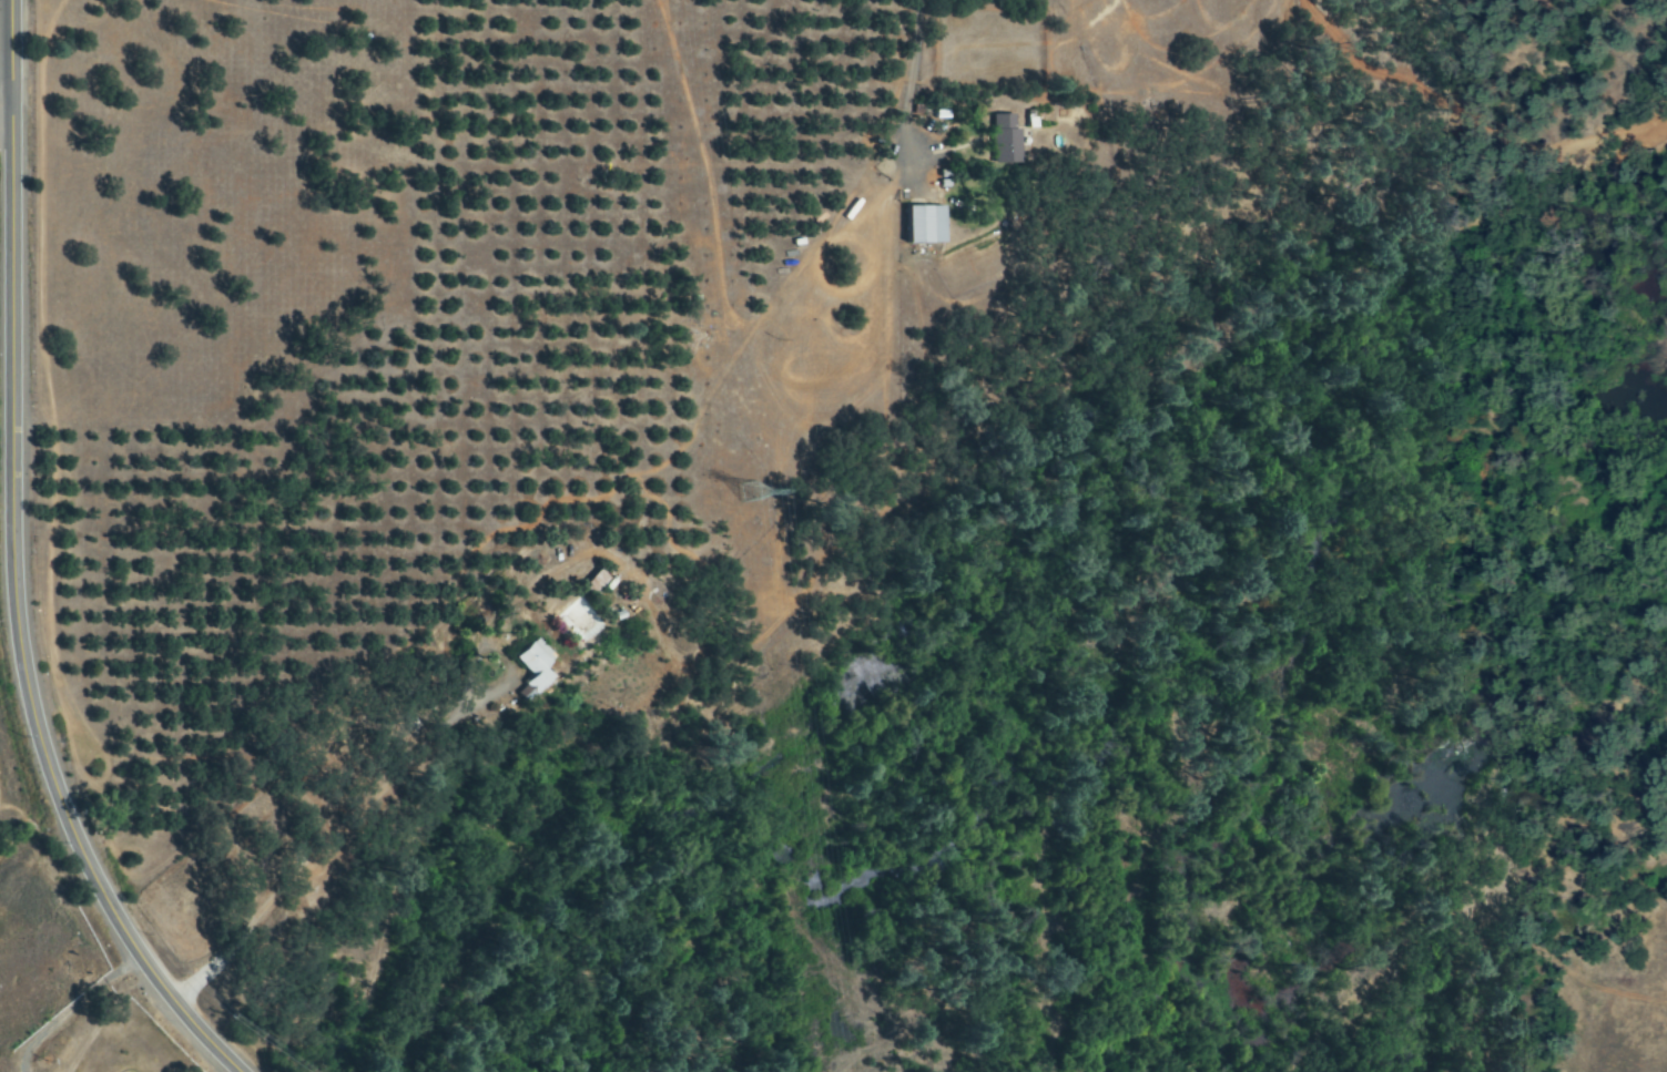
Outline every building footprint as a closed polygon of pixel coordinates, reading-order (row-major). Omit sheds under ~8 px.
[(1011,114),(989,115),(991,164),(1018,163),(1017,129),(1012,129),(1011,114)] [(938,206),(900,207),(901,244),(939,244),(938,206)] [(559,657),(539,638),(518,661),(533,676),(517,693),(530,705),(556,677),(547,669),(559,657)]
